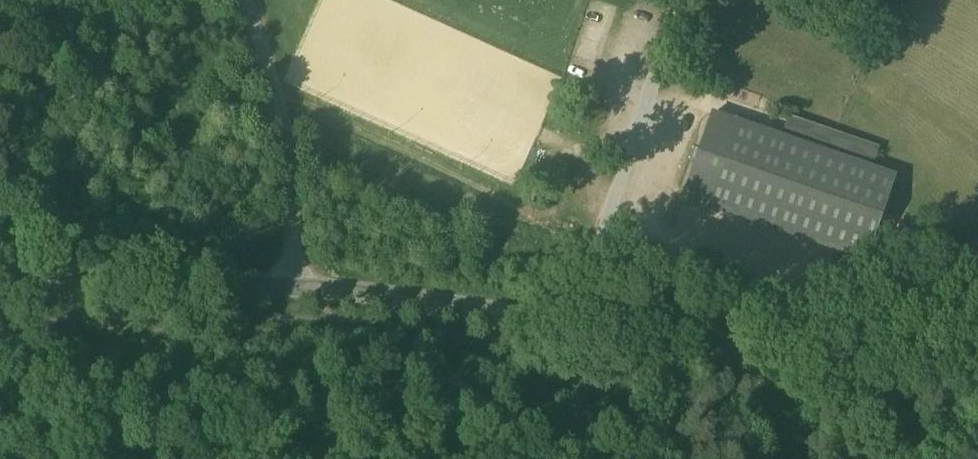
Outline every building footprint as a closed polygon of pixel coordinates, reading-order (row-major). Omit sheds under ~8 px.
[(711,114),(682,197),(865,262),(895,177),(873,169),(878,156),(880,148),(790,116),(787,124),(782,139),(711,114)]
